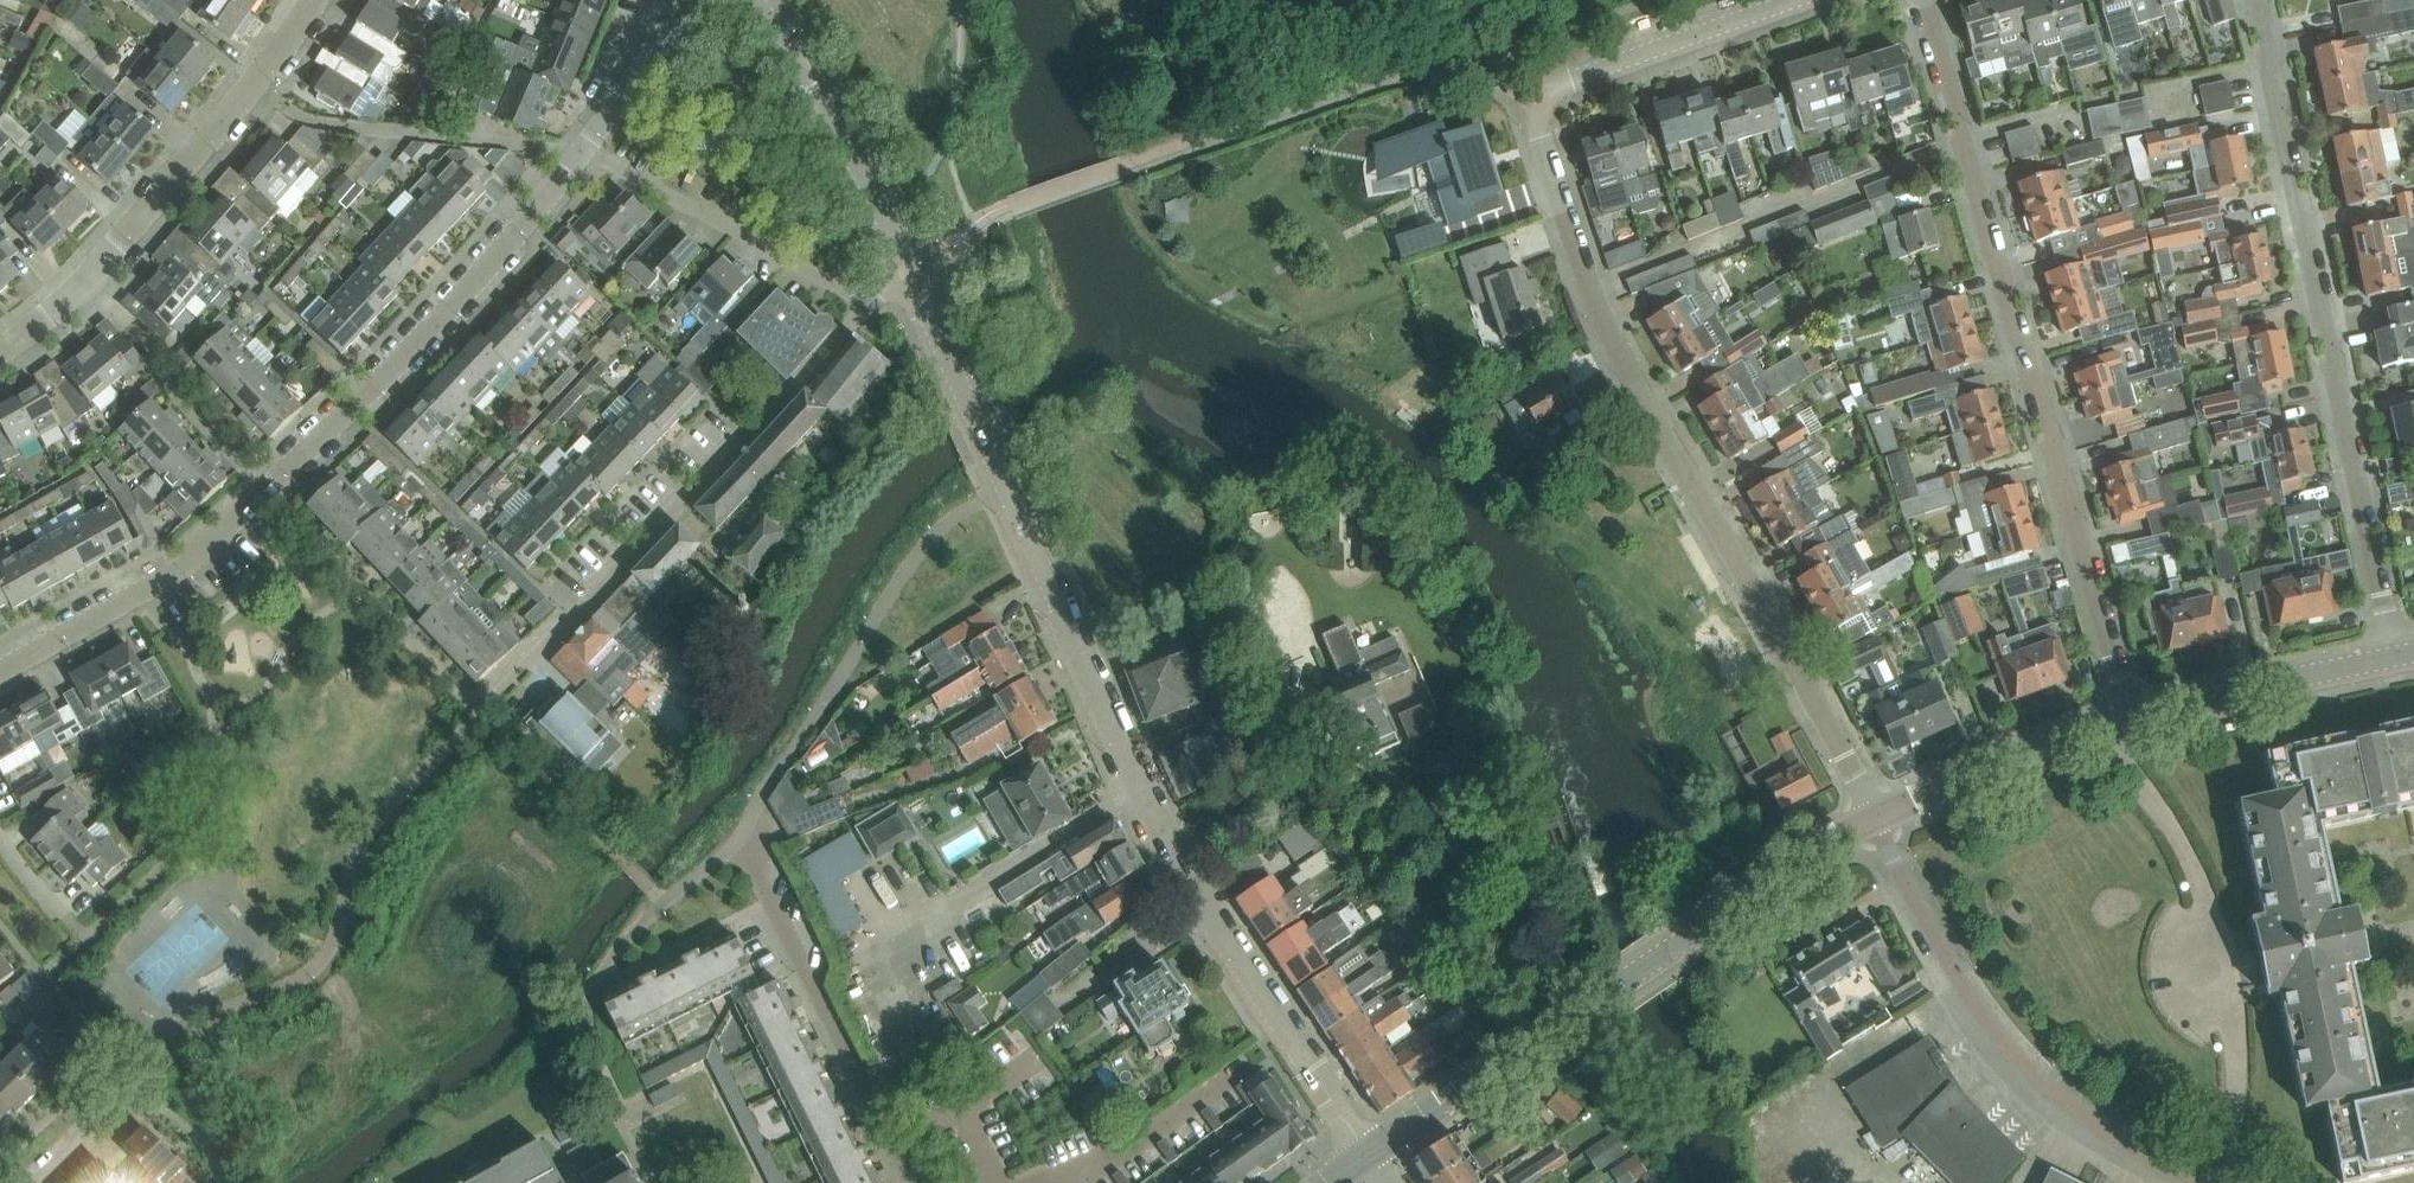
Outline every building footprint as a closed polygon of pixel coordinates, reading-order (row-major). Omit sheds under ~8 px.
[(42,10),(58,17),(65,1),(63,0),(46,0),(42,10)] [(171,31),(180,18),(157,0),(130,0),(171,31)] [(180,18),(189,7),(192,2),(189,0),(157,0),(180,18)] [(192,2),(189,7),(202,16),(200,18),(211,26),(231,39),(249,13),(231,0),(189,0),(192,2)] [(249,13),(258,0),(231,0),(249,13)] [(423,15),(423,16),(396,0),(380,0),(380,1),(382,3),(379,8),(370,2),(357,23),(363,27),(364,27),(393,45),(393,44),(402,29),(414,36),(420,34),(429,19),(423,15)] [(423,16),(423,15),(432,0),(435,2),(441,1),(441,0),(396,0),(423,16)] [(459,6),(479,18),(484,10),(468,0),(463,0),(459,6)] [(552,19),(592,35),(606,0),(560,0),(552,19)] [(2019,6),(2018,0),(1989,0),(1987,1),(2003,58),(2004,57),(2007,69),(2022,64),(2021,60),(2033,57),(2018,6),(2019,6)] [(2058,38),(2047,0),(2039,0),(2019,6),(2018,6),(2033,57),(2037,70),(2050,66),(2043,42),(2058,38)] [(2086,28),(2077,0),(2047,0),(2063,56),(2101,45),(2096,25),(2086,28)] [(2110,34),(2136,26),(2128,0),(2099,0),(2110,34)] [(2136,26),(2165,17),(2159,0),(2128,0),(2136,26)] [(2165,17),(2169,31),(2181,27),(2175,3),(2186,0),(2159,0),(2165,17)] [(2213,26),(2235,19),(2236,19),(2234,11),(2230,0),(2206,0),(2213,26)] [(2355,5),(2359,22),(2386,16),(2383,0),(2378,0),(2355,5)] [(1976,66),(2003,58),(1987,1),(1960,9),(1976,66)] [(18,29),(22,19),(0,10),(0,21),(18,29)] [(2315,50),(2322,83),(2364,74),(2361,58),(2376,55),(2373,41),(2413,32),(2413,10),(2386,16),(2359,22),(2341,26),(2345,43),(2315,50)] [(60,16),(48,30),(49,31),(84,59),(92,64),(103,51),(60,16)] [(491,19),(484,36),(497,41),(498,39),(501,40),(507,25),(491,19)] [(537,56),(577,71),(592,35),(552,19),(537,56)] [(408,53),(393,44),(393,45),(364,27),(363,27),(359,35),(361,36),(358,42),(349,36),(336,57),(342,61),(343,61),(372,78),(382,63),(393,70),(399,68),(408,53)] [(32,41),(14,33),(7,47),(24,56),(32,41)] [(213,60),(195,45),(182,34),(160,61),(147,50),(146,51),(191,87),(213,60)] [(577,71),(537,56),(501,40),(498,39),(497,41),(489,58),(499,62),(478,110),(530,132),(537,118),(542,120),(549,105),(543,102),(551,85),(568,92),(577,71)] [(1895,112),(1898,117),(1907,114),(1906,108),(1916,105),(1899,49),(1872,57),(1884,98),(1890,96),(1895,112)] [(171,112),(191,87),(146,51),(126,75),(139,85),(138,85),(171,112)] [(1842,66),(1844,65),(1840,52),(1812,60),(1830,119),(1844,115),(1845,120),(1857,116),(1861,130),(1862,129),(1858,116),(1859,116),(1842,66)] [(1868,103),(1884,98),(1872,57),(1844,65),(1842,66),(1859,116),(1858,116),(1862,129),(1874,126),(1868,103)] [(84,59),(73,71),(107,99),(108,100),(119,87),(92,64),(84,59)] [(1815,123),(1830,119),(1812,60),(1784,68),(1804,132),(1816,128),(1815,123)] [(387,87),(372,78),(343,61),(342,61),(338,69),(340,70),(337,76),(328,70),(315,91),(325,97),(322,102),(334,109),(337,104),(359,118),(370,102),(372,103),(378,102),(387,87)] [(428,68),(421,81),(437,90),(444,77),(428,68)] [(2322,83),(2329,117),(2352,112),(2372,108),(2377,107),(2380,119),(2394,116),(2413,112),(2413,91),(2395,95),(2395,94),(2379,93),(2375,72),(2364,74),(2322,83)] [(2205,116),(2235,110),(2228,80),(2199,87),(2205,116)] [(1,100),(9,85),(0,81),(0,99),(1,100)] [(1778,99),(1772,101),(1768,88),(1740,96),(1752,137),(1767,132),(1774,157),(1796,150),(1780,94),(1779,94),(1779,95),(1778,99)] [(1712,105),(1713,104),(1709,91),(1681,99),(1693,140),(1708,135),(1715,159),(1727,155),(1712,105)] [(1736,141),(1752,137),(1740,96),(1713,104),(1712,105),(1727,155),(1734,180),(1746,176),(1736,141)] [(2137,130),(2151,127),(2145,98),(2087,110),(2093,140),(2123,133),(2137,130)] [(1679,144),(1693,140),(1681,99),(1653,107),(1672,172),(1686,168),(1679,144)] [(409,101),(398,115),(412,126),(422,112),(409,101)] [(155,130),(137,115),(127,106),(103,133),(132,157),(155,130)] [(11,140),(20,148),(31,137),(6,114),(0,120),(0,150),(11,140)] [(2357,135),(2334,140),(2341,173),(2385,164),(2399,161),(2393,129),(2396,129),(2394,116),(2380,119),(2382,129),(2376,131),(2357,135)] [(103,133),(88,120),(71,140),(76,144),(71,150),(81,159),(80,160),(109,184),(132,157),(103,133)] [(33,134),(59,157),(69,145),(44,122),(33,134)] [(1487,171),(1485,165),(1486,165),(1486,164),(1487,163),(1487,161),(1487,160),(1486,156),(1477,128),(1445,139),(1441,125),(1380,145),(1388,169),(1415,165),(1419,188),(1433,184),(1433,185),(1435,184),(1438,192),(1436,193),(1436,194),(1439,193),(1450,226),(1503,209),(1490,170),(1487,171)] [(2013,163),(2042,154),(2033,126),(2004,134),(2013,163)] [(2196,126),(2146,137),(2150,158),(2189,150),(2193,171),(2193,172),(2198,171),(2227,165),(2246,160),(2241,137),(2229,139),(2227,130),(2208,134),(2207,127),(2197,129),(2196,126)] [(1659,201),(1644,150),(1637,127),(1609,135),(1628,199),(1627,199),(1630,208),(1630,210),(1632,209),(1639,214),(1655,209),(1659,201)] [(318,178),(312,172),(323,160),(295,135),(286,146),(276,137),(258,157),(303,196),(318,178)] [(1627,199),(1628,199),(1609,135),(1581,144),(1600,207),(1613,203),(1616,212),(1630,208),(1627,199)] [(2066,165),(2123,150),(2119,136),(2063,151),(2066,165)] [(357,160),(366,150),(356,141),(346,151),(357,160)] [(361,177),(377,159),(366,150),(357,160),(348,170),(344,175),(355,184),(356,182),(364,190),(369,184),(361,177)] [(348,170),(357,160),(346,151),(338,160),(348,170)] [(379,180),(394,162),(383,152),(377,159),(361,177),(369,184),(372,187),(379,180)] [(492,177),(471,156),(466,152),(449,152),(439,163),(432,162),(426,168),(427,174),(466,211),(486,191),(482,187),(492,177)] [(1836,166),(1841,180),(1871,169),(1865,155),(1836,166)] [(301,197),(303,196),(258,157),(241,177),(251,186),(242,196),(270,221),(279,210),(288,217),(304,199),(301,197)] [(2199,196),(2163,203),(2168,227),(2200,221),(2221,216),(2218,200),(2241,195),(2239,186),(2251,183),(2246,160),(2227,165),(2198,171),(2193,172),(2199,196)] [(2385,164),(2341,173),(2348,207),(2371,202),(2392,198),(2385,164)] [(1815,191),(1841,180),(1836,166),(1810,176),(1815,191)] [(1896,191),(1924,180),(1919,166),(1890,177),(1896,191)] [(2070,201),(2066,188),(2061,171),(2019,183),(2028,213),(2070,201)] [(448,231),(466,211),(427,174),(427,175),(409,195),(416,201),(448,231)] [(1869,201),(1896,191),(1890,177),(1863,187),(1869,201)] [(62,179),(38,203),(65,231),(90,206),(73,189),(62,179)] [(354,201),(364,190),(356,182),(355,184),(346,194),(354,201)] [(1743,219),(1738,205),(1733,191),(1711,200),(1716,213),(1709,216),(1714,230),(1743,219)] [(2397,195),(2399,209),(2413,206),(2413,205),(2411,192),(2397,195)] [(608,260),(634,233),(650,216),(626,193),(606,215),(595,204),(574,227),(591,243),(592,245),(608,260)] [(429,251),(448,231),(416,201),(409,195),(408,196),(415,202),(397,220),(429,251)] [(259,233),(270,221),(242,196),(233,207),(223,198),(206,218),(239,247),(254,229),(259,233)] [(2078,230),(2073,213),(2070,201),(2028,213),(2029,217),(2024,220),(2028,231),(2033,231),(2036,242),(2078,230)] [(13,202),(2,212),(15,226),(26,236),(42,253),(65,231),(38,203),(26,215),(13,202)] [(1782,236),(1810,225),(1818,246),(1876,223),(1867,202),(1810,224),(1805,210),(1776,221),(1782,236)] [(2353,230),(2360,263),(2410,253),(2413,252),(2413,221),(2413,220),(2413,206),(2399,209),(2402,219),(2353,230)] [(2097,222),(2096,222),(2102,242),(2143,230),(2146,229),(2141,209),(2127,213),(2124,214),(2097,222)] [(1891,261),(1915,254),(1938,247),(1928,211),(1900,219),(1898,213),(1879,219),(1891,261)] [(1688,240),(1714,230),(1709,216),(1682,226),(1688,240)] [(228,259),(239,247),(206,218),(188,238),(198,247),(189,257),(226,288),(227,287),(233,278),(234,273),(232,266),(228,259)] [(327,228),(334,236),(343,226),(335,219),(327,228)] [(688,244),(690,242),(667,219),(623,266),(648,289),(659,278),(668,286),(674,280),(691,263),(688,260),(692,252),(688,244)] [(2145,222),(2147,232),(2148,232),(2152,231),(2162,229),(2162,228),(2160,219),(2145,222)] [(411,270),(429,251),(397,220),(379,240),(411,270)] [(1755,246),(1782,236),(1776,221),(1749,232),(1755,246)] [(2168,227),(2172,247),(2204,240),(2200,221),(2168,227)] [(1633,223),(1598,236),(1610,268),(1645,254),(1633,223)] [(1446,243),(1440,225),(1397,239),(1403,257),(1401,258),(1402,259),(1448,244),(1447,243),(1446,243)] [(316,257),(334,236),(327,228),(308,250),(316,257)] [(565,228),(551,242),(563,253),(577,238),(565,228)] [(2167,228),(2162,229),(2152,231),(2155,249),(2170,247),(2167,228)] [(2217,234),(2207,236),(2210,251),(2215,250),(2218,268),(2219,268),(2267,258),(2262,234),(2250,237),(2248,228),(2225,232),(2217,234)] [(2069,268),(2046,274),(2055,304),(2096,292),(2107,289),(2099,263),(2107,261),(2108,263),(2150,251),(2143,230),(2102,242),(2082,248),(2086,262),(2069,268)] [(11,247),(0,233),(0,290),(18,275),(2,255),(11,247)] [(393,289),(411,270),(379,240),(359,261),(365,266),(366,265),(392,290),(393,289)] [(1502,339),(1518,334),(1541,327),(1522,268),(1492,278),(1483,250),(1461,258),(1476,306),(1490,301),(1502,339)] [(2360,263),(2367,297),(2413,287),(2413,252),(2410,253),(2360,263)] [(1692,255),(1663,266),(1668,280),(1695,269),(1697,269),(1692,255)] [(198,318),(226,288),(189,257),(180,267),(170,258),(153,278),(198,318)] [(727,328),(751,302),(765,288),(751,275),(746,280),(723,258),(689,294),(698,303),(689,312),(704,326),(678,353),(691,366),(727,328)] [(2187,325),(2179,327),(2179,328),(2238,315),(2235,298),(2262,292),(2260,283),(2272,281),(2267,258),(2219,268),(2222,283),(2212,285),(2212,286),(2205,288),(2200,294),(2200,300),(2183,303),(2187,324),(2187,325)] [(299,259),(290,268),(299,276),(307,267),(299,259)] [(591,293),(577,279),(559,263),(540,283),(572,314),(591,293)] [(399,294),(393,289),(392,290),(366,265),(365,266),(347,284),(379,314),(399,294)] [(1663,266),(1626,280),(1631,294),(1651,287),(1668,280),(1663,266)] [(290,268),(280,280),(288,288),(297,278),(299,276),(290,268)] [(1666,310),(1648,321),(1664,348),(1700,326),(1707,322),(1714,318),(1716,313),(1716,307),(1707,294),(1702,291),(1696,291),(1695,269),(1668,280),(1651,287),(1659,298),(1666,310)] [(180,338),(198,318),(153,278),(135,299),(145,307),(136,318),(164,342),(173,332),(180,338)] [(570,316),(572,314),(540,283),(521,303),(562,341),(578,324),(570,316)] [(361,334),(379,314),(347,284),(329,304),(361,334)] [(248,308),(259,296),(250,287),(239,300),(248,308)] [(2096,292),(2055,304),(2063,334),(2086,327),(2096,324),(2101,338),(2099,339),(2099,340),(2122,333),(2136,329),(2132,312),(2122,314),(2114,287),(2107,289),(2096,292)] [(1964,296),(1941,303),(1925,307),(1921,292),(1887,301),(1888,305),(1882,306),(1886,319),(1908,313),(1918,344),(1927,342),(1973,328),(1964,296)] [(787,379),(830,331),(831,324),(826,320),(819,320),(815,324),(795,304),(791,308),(778,295),(761,312),(740,335),(769,363),(787,379)] [(329,304),(327,306),(319,298),(301,317),(341,355),(361,334),(329,304)] [(275,318),(282,310),(272,300),(264,308),(275,318)] [(561,342),(562,341),(521,303),(503,322),(535,353),(546,364),(564,345),(561,342)] [(2387,309),(2391,329),(2375,332),(2382,368),(2413,361),(2413,303),(2387,309)] [(2151,308),(2155,325),(2168,321),(2164,305),(2151,308)] [(275,318),(295,337),(303,329),(282,310),(275,318)] [(2238,315),(2179,328),(2184,350),(2216,343),(2226,345),(2232,344),(2233,350),(2237,365),(2287,355),(2282,331),(2270,334),(2268,325),(2242,330),(2238,315)] [(1823,322),(1829,336),(1841,331),(1835,317),(1823,322)] [(246,349),(245,348),(252,341),(234,322),(226,328),(212,343),(195,359),(207,372),(201,378),(208,385),(246,349)] [(515,374),(535,353),(503,322),(485,341),(484,342),(511,368),(510,369),(515,374)] [(2156,371),(2125,380),(2126,384),(2128,383),(2128,384),(2182,368),(2173,336),(2172,330),(2170,323),(2137,331),(2142,347),(2149,345),(2156,371)] [(1700,326),(1664,348),(1679,374),(1699,362),(1702,361),(1716,352),(1706,336),(1700,326)] [(608,348),(619,336),(609,327),(598,338),(608,348)] [(728,370),(708,351),(729,329),(727,328),(691,366),(693,367),(689,371),(709,390),(728,370)] [(1941,372),(1960,367),(1982,360),(1973,328),(1927,342),(1932,359),(1937,358),(1941,372)] [(1758,330),(1723,351),(1732,366),(1753,353),(1767,345),(1758,330)] [(124,375),(128,380),(146,364),(122,336),(111,345),(103,335),(82,352),(111,386),(124,375)] [(484,342),(485,341),(480,336),(460,357),(492,387),(510,369),(511,368),(484,342)] [(608,348),(618,357),(629,346),(619,336),(608,348)] [(598,358),(608,348),(598,338),(579,358),(587,365),(595,356),(598,358)] [(827,411),(843,424),(862,439),(873,426),(855,411),(891,367),(855,338),(802,395),(823,415),(827,411)] [(314,339),(305,348),(316,357),(324,349),(314,339)] [(600,377),(618,357),(608,348),(598,358),(600,361),(592,369),(600,377)] [(232,399),(264,368),(246,349),(208,385),(215,392),(220,387),(232,399)] [(93,401),(111,386),(82,352),(62,370),(70,380),(58,388),(86,428),(88,430),(93,426),(85,414),(97,407),(93,401)] [(1795,357),(1766,374),(1753,353),(1732,366),(1712,378),(1700,385),(1709,401),(1699,407),(1714,433),(1745,416),(1763,405),(1783,393),(1821,370),(1815,359),(1802,367),(1795,357)] [(2087,371),(2076,374),(2082,397),(2111,389),(2126,384),(2125,380),(2117,353),(2113,354),(2107,355),(2084,362),(2087,371)] [(707,403),(668,366),(655,354),(636,374),(640,378),(681,417),(682,416),(688,423),(707,403)] [(2235,394),(2193,402),(2198,424),(2205,422),(2204,419),(2239,412),(2240,416),(2246,414),(2270,409),(2266,393),(2282,390),(2280,381),(2292,378),(2287,355),(2237,365),(2241,384),(2233,386),(2235,394)] [(474,407),(492,387),(460,357),(442,377),(474,407)] [(1528,371),(1536,367),(1533,361),(1525,365),(1528,371)] [(1863,385),(1877,381),(1873,363),(1859,366),(1863,385)] [(561,377),(568,384),(579,374),(571,366),(561,377)] [(245,424),(283,388),(264,368),(232,399),(244,411),(239,417),(245,424)] [(1557,375),(1542,384),(1535,373),(1495,397),(1521,440),(1562,416),(1569,427),(1572,425),(1581,439),(1591,433),(1557,375)] [(1860,413),(1875,408),(1935,390),(1930,373),(1870,391),(1870,393),(1862,396),(1858,382),(1852,384),(1860,413)] [(455,426),(474,407),(442,377),(423,396),(455,426)] [(558,395),(568,384),(561,377),(551,388),(558,395)] [(573,389),(581,396),(591,386),(584,378),(573,389)] [(662,437),(681,417),(640,378),(621,398),(630,407),(631,406),(662,437)] [(144,394),(128,408),(135,416),(151,401),(161,391),(155,380),(142,391),(144,394)] [(2111,389),(2082,397),(2089,420),(2100,417),(2103,426),(2112,423),(2126,419),(2132,417),(2129,408),(2135,407),(2128,384),(2128,383),(2126,384),(2111,389)] [(86,428),(58,388),(46,397),(40,385),(16,398),(38,437),(59,425),(63,431),(70,425),(77,435),(86,428)] [(302,408),(286,391),(283,388),(245,424),(252,431),(258,425),(270,439),(302,408)] [(562,416),(581,396),(573,389),(555,409),(562,416)] [(1955,389),(1907,403),(1913,421),(1947,411),(1954,436),(1965,432),(2000,422),(1991,390),(1968,396),(1958,400),(1955,389)] [(2402,393),(2405,408),(2391,411),(2392,412),(2394,412),(2397,426),(2395,426),(2400,452),(2413,449),(2413,391),(2402,393)] [(1783,393),(1763,405),(1772,418),(1791,406),(1783,393)] [(771,472),(823,415),(802,395),(765,435),(749,452),(771,472)] [(437,446),(455,426),(423,396),(405,416),(437,446)] [(38,437),(16,398),(0,408),(0,423),(0,459),(2,463),(7,473),(9,472),(4,462),(21,454),(18,449),(38,437)] [(138,451),(176,415),(169,408),(163,414),(151,401),(135,416),(134,417),(119,431),(138,451)] [(524,416),(531,424),(541,413),(534,406),(524,416)] [(644,456),(662,437),(631,406),(630,407),(612,426),(644,456)] [(544,436),(562,416),(555,409),(536,428),(544,436)] [(1898,449),(1887,411),(1866,417),(1881,454),(1898,449)] [(157,471),(189,440),(177,428),(183,422),(176,415),(138,451),(157,471)] [(418,466),(437,446),(405,416),(385,436),(418,466)] [(521,434),(531,424),(524,416),(513,427),(521,434)] [(1770,417),(1758,424),(1757,423),(1751,426),(1745,416),(1714,433),(1730,460),(1767,438),(1770,436),(1781,453),(1808,438),(1797,422),(1780,433),(1770,417)] [(2221,424),(2209,426),(2214,449),(2247,442),(2252,464),(2258,463),(2277,459),(2308,452),(2303,429),(2291,432),(2289,422),(2271,426),(2270,417),(2255,420),(2254,417),(2221,424)] [(2115,467),(2103,470),(2110,493),(2140,484),(2156,480),(2149,455),(2187,444),(2181,420),(2133,434),(2128,436),(2133,451),(2112,457),(2115,467)] [(1954,436),(1951,436),(1961,468),(2010,454),(2000,422),(1965,432),(1954,436)] [(854,449),(862,439),(843,424),(835,434),(854,449)] [(625,476),(644,456),(612,426),(593,446),(625,476)] [(525,455),(544,436),(536,428),(518,448),(525,455)] [(387,468),(390,465),(397,457),(372,433),(362,445),(387,468)] [(1764,520),(1813,491),(1829,481),(1808,460),(1822,451),(1813,435),(1808,438),(1781,453),(1791,469),(1749,493),(1764,520)] [(625,476),(593,446),(583,436),(565,454),(570,459),(571,459),(576,464),(575,465),(602,491),(601,492),(606,496),(625,476)] [(176,490),(213,455),(206,448),(201,453),(189,440),(157,471),(176,490)] [(486,456),(494,463),(504,452),(497,445),(486,456)] [(507,475),(525,455),(518,448),(499,468),(507,475)] [(1898,503),(1916,498),(1903,450),(1885,455),(1898,503)] [(763,481),(771,472),(749,452),(695,509),(716,530),(763,481)] [(2264,488),(2221,498),(2226,519),(2255,513),(2285,507),(2282,492),(2303,487),(2301,478),(2313,476),(2308,452),(2277,459),(2258,463),(2264,488)] [(186,520),(195,511),(227,480),(214,467),(220,462),(213,455),(176,490),(187,502),(177,512),(186,520)] [(484,474),(494,463),(486,456),(476,466),(484,474)] [(397,457),(390,465),(401,475),(408,468),(397,457)] [(583,510),(601,492),(602,491),(575,465),(576,464),(571,459),(570,459),(551,480),(583,510)] [(102,484),(114,474),(105,462),(93,471),(102,484)] [(488,495),(507,475),(499,468),(480,488),(488,495)] [(68,483),(75,494),(84,488),(83,487),(94,479),(89,471),(78,479),(77,477),(68,483)] [(1942,476),(1945,489),(1963,484),(1959,471),(1942,476)] [(317,497),(308,506),(327,526),(359,496),(370,485),(362,476),(351,487),(340,475),(337,477),(332,472),(312,491),(317,497)] [(551,480),(541,472),(522,492),(532,500),(565,530),(583,510),(551,480)] [(109,493),(121,484),(114,474),(102,484),(109,493)] [(456,503),(475,483),(468,475),(448,496),(456,503)] [(2140,484),(2110,493),(2117,516),(2122,514),(2124,523),(2148,516),(2160,513),(2165,511),(2156,480),(2140,484)] [(65,501),(75,494),(68,483),(58,490),(45,497),(50,506),(63,498),(65,501)] [(359,496),(327,526),(347,546),(352,542),(351,541),(378,515),(377,514),(382,509),(388,504),(370,485),(359,496)] [(430,502),(437,495),(426,485),(419,492),(430,502)] [(1979,533),(2028,517),(2019,485),(1986,495),(1985,492),(1975,495),(1973,490),(1955,496),(1959,512),(1966,510),(1973,534),(1979,533)] [(812,488),(776,532),(762,521),(730,560),(761,585),(792,546),(789,544),(825,498),(812,488)] [(1779,547),(1816,525),(1829,518),(1813,491),(1764,520),(1779,547)] [(1916,498),(1898,503),(1904,519),(1949,507),(1945,491),(1916,498)] [(437,495),(430,502),(441,513),(448,505),(437,495)] [(38,514),(50,506),(45,497),(21,510),(26,519),(37,513),(38,514)] [(479,504),(472,497),(461,508),(469,515),(479,504)] [(2198,501),(2166,510),(2173,533),(2205,526),(2204,524),(2220,520),(2215,499),(2199,504),(2198,501)] [(546,549),(565,530),(532,500),(514,519),(546,549)] [(378,515),(351,541),(352,542),(369,560),(370,560),(402,530),(410,522),(390,502),(388,504),(382,509),(377,514),(378,515)] [(2318,502),(2282,509),(2293,563),(2305,620),(2337,613),(2325,556),(2302,561),(2295,527),(2322,522),(2318,502)] [(137,548),(126,527),(112,503),(87,517),(109,555),(124,546),(128,553),(137,548)] [(132,524),(145,516),(138,504),(125,511),(132,524)] [(26,519),(21,510),(12,515),(12,516),(0,522),(0,527),(2,532),(26,519)] [(514,519),(505,511),(486,531),(527,570),(546,549),(514,519)] [(132,524),(143,544),(157,537),(145,516),(132,524)] [(1823,545),(1851,529),(1843,516),(1816,531),(1823,545)] [(94,563),(109,555),(87,517),(63,530),(89,575),(97,570),(94,563)] [(1988,564),(2015,556),(2038,549),(2028,517),(1979,533),(1988,564)] [(2258,517),(2228,522),(2230,535),(2248,532),(2247,529),(2260,527),(2258,517)] [(2220,520),(2204,524),(2205,526),(2206,531),(2213,530),(2217,550),(2213,551),(2219,580),(2237,576),(2226,519),(2220,520)] [(469,540),(476,532),(466,522),(458,529),(469,540)] [(670,578),(700,547),(679,526),(649,557),(623,584),(644,606),(656,617),(657,617),(680,592),(670,578)] [(1870,575),(1854,548),(1860,544),(1851,529),(1823,545),(1809,553),(1818,568),(1798,580),(1813,607),(1870,575)] [(81,580),(89,575),(63,530),(40,543),(62,581),(77,573),(81,580)] [(402,530),(370,560),(388,580),(420,549),(430,540),(429,540),(420,548),(402,530)] [(476,532),(469,540),(480,550),(487,542),(476,532)] [(2168,534),(2128,542),(2132,558),(2152,553),(2162,556),(2173,553),(2168,534)] [(420,549),(388,580),(407,599),(439,569),(447,561),(430,540),(420,549)] [(46,590),(62,581),(40,543),(17,556),(16,556),(42,602),(50,597),(46,590)] [(17,556),(11,546),(0,552),(0,582),(11,602),(10,603),(13,609),(30,599),(33,606),(42,602),(16,556),(17,556)] [(1869,617),(1859,600),(1914,569),(1906,555),(1870,575),(1813,607),(1828,633),(1838,628),(1841,633),(1864,621),(1871,633),(1894,620),(1886,607),(1869,617)] [(516,569),(509,563),(505,559),(497,566),(509,577),(516,569)] [(439,569),(407,599),(425,618),(426,619),(452,594),(453,594),(459,589),(467,581),(447,561),(439,569)] [(2293,563),(2261,570),(2273,627),(2305,620),(2293,563)] [(1963,567),(1933,590),(1936,599),(1977,587),(1963,567)] [(519,587),(527,579),(516,569),(509,577),(519,587)] [(2042,571),(2002,583),(2006,600),(2007,602),(2020,637),(2020,636),(2021,639),(2028,637),(2014,597),(2027,594),(2028,596),(2047,591),(2042,571)] [(2195,644),(2182,587),(2179,575),(2178,576),(2178,578),(2168,580),(2171,590),(2143,596),(2143,595),(2141,595),(2153,635),(2154,635),(2154,634),(2159,633),(2163,652),(2195,644)] [(2182,587),(2195,644),(2227,637),(2214,580),(2182,587)] [(10,603),(11,602),(0,582),(0,608),(10,603)] [(640,666),(673,632),(657,617),(656,617),(644,606),(623,584),(566,645),(568,647),(563,652),(561,650),(560,651),(587,676),(584,679),(613,707),(623,696),(635,708),(648,694),(627,675),(637,663),(640,666)] [(425,618),(419,623),(420,624),(439,643),(471,613),(453,595),(453,594),(452,594),(426,619),(425,618)] [(525,617),(535,628),(555,608),(545,597),(525,617)] [(1973,638),(1958,597),(1943,603),(1958,643),(1973,638)] [(471,613),(439,643),(458,663),(490,632),(499,623),(502,620),(491,609),(484,601),(471,613)] [(976,671),(1013,648),(1000,627),(995,629),(984,611),(940,637),(959,668),(937,681),(943,690),(932,697),(932,698),(976,671)] [(490,632),(458,663),(477,683),(519,644),(499,623),(490,632)] [(1955,656),(1942,623),(1925,630),(1938,662),(1955,656)] [(1394,637),(1379,643),(1358,653),(1346,625),(1322,636),(1343,685),(1327,692),(1326,696),(1333,712),(1337,713),(1338,713),(1350,739),(1349,739),(1354,751),(1365,746),(1370,756),(1398,742),(1373,687),(1409,670),(1394,637)] [(2021,639),(2040,690),(2071,679),(2052,628),(2028,637),(2021,639)] [(2040,690),(2021,639),(2020,636),(2020,637),(2004,642),(1991,647),(1996,662),(2009,701),(2040,690)] [(1854,672),(1875,662),(1887,656),(1878,637),(1845,652),(1854,672)] [(1251,731),(1242,709),(1213,639),(1148,664),(1126,673),(1146,723),(1201,702),(1223,759),(1251,731)] [(128,645),(101,660),(122,697),(136,689),(144,702),(171,687),(154,657),(140,665),(128,645)] [(993,692),(1006,684),(1026,672),(1013,648),(976,671),(932,698),(940,711),(987,683),(993,692)] [(78,687),(63,695),(69,705),(70,705),(84,731),(105,720),(99,710),(122,697),(101,660),(72,676),(78,687)] [(1953,724),(1943,702),(1928,669),(1912,676),(1918,691),(1905,697),(1924,737),(1953,724)] [(987,733),(1043,699),(1030,677),(993,699),(1000,711),(953,739),(957,745),(987,733)] [(1924,737),(1905,697),(1899,683),(1884,690),(1884,689),(1870,695),(1895,750),(1924,737)] [(46,691),(15,709),(33,742),(52,731),(59,745),(84,731),(84,732),(84,731),(70,705),(69,705),(57,712),(46,691)] [(588,783),(613,757),(599,744),(601,742),(598,738),(606,730),(568,694),(544,719),(539,714),(540,713),(539,711),(526,724),(588,783)] [(1019,744),(1036,734),(1056,722),(1043,699),(987,733),(957,745),(968,765),(1015,737),(1019,744)] [(1767,784),(1780,809),(1765,816),(1769,822),(1780,843),(1835,806),(1837,795),(1833,788),(1830,782),(1801,730),(1799,725),(1785,700),(1736,729),(1767,784)] [(1436,728),(1426,704),(1397,716),(1408,740),(1436,728)] [(3,776),(23,766),(15,752),(16,751),(33,742),(15,709),(0,717),(0,770),(3,776)] [(2267,996),(2280,993),(2304,1108),(2325,1103),(2343,1182),(2413,1168),(2413,1085),(2377,1093),(2353,965),(2367,963),(2356,910),(2339,913),(2320,825),(2413,806),(2413,722),(2267,754),(2276,795),(2240,803),(2264,918),(2251,921),(2267,996)] [(853,735),(836,745),(821,734),(801,760),(808,771),(856,742),(853,735)] [(1013,804),(1004,809),(1015,828),(1024,822),(1034,840),(1070,819),(1038,765),(1002,786),(1013,804)] [(771,807),(801,792),(788,771),(768,802),(771,807)] [(26,805),(36,800),(59,787),(51,772),(18,791),(26,805)] [(51,863),(86,832),(74,818),(85,809),(67,789),(57,798),(39,813),(50,826),(32,842),(51,863)] [(779,821),(810,808),(801,792),(771,807),(779,821)] [(877,862),(916,837),(895,803),(856,828),(877,862)] [(791,840),(813,831),(822,827),(810,808),(779,821),(791,840)] [(1016,881),(998,892),(1007,906),(1044,883),(1041,878),(1053,870),(1061,883),(1106,854),(1126,841),(1125,838),(1126,838),(1125,833),(1123,830),(1119,827),(1118,828),(1113,819),(1094,831),(1093,832),(1051,858),(1016,881)] [(1322,844),(1301,822),(1277,839),(1294,864),(1322,844)] [(127,858),(109,837),(99,846),(86,832),(51,863),(69,885),(87,869),(98,882),(127,858)] [(849,834),(801,862),(820,895),(868,866),(849,834)] [(1109,856),(1043,898),(1049,907),(1068,896),(1069,897),(1077,892),(1085,905),(1124,880),(1144,868),(1140,861),(1140,857),(1136,851),(1133,850),(1129,843),(1128,844),(1109,856)] [(1256,887),(1236,900),(1251,922),(1298,889),(1337,862),(1326,847),(1297,867),(1300,872),(1276,888),(1269,878),(1256,887)] [(1240,881),(1260,868),(1263,865),(1255,853),(1232,869),(1240,881)] [(1298,889),(1251,922),(1264,942),(1284,929),(1298,920),(1291,911),(1306,901),(1345,874),(1337,862),(1298,889)] [(1103,894),(1065,918),(1073,929),(1099,913),(1106,925),(1118,918),(1138,905),(1123,881),(1103,894)] [(1281,966),(1344,923),(1337,913),(1307,933),(1300,924),(1267,946),(1281,966)] [(1923,988),(1914,973),(1912,970),(1903,975),(1868,919),(1841,935),(1838,932),(1788,963),(1802,985),(1783,998),(1824,1061),(1843,1048),(1810,998),(1875,959),(1889,983),(1883,987),(1895,1005),(1923,988)] [(1322,955),(1336,945),(1351,935),(1344,923),(1281,966),(1295,987),(1328,965),(1322,955)] [(738,982),(746,978),(753,974),(734,935),(602,1000),(622,1040),(738,982)] [(1041,974),(1009,1000),(1019,1013),(1020,1013),(1042,995),(1050,988),(1052,990),(1092,958),(1089,955),(1080,944),(1041,974)] [(1312,1013),(1386,963),(1379,953),(1365,962),(1356,950),(1331,967),(1332,968),(1298,991),(1312,1013)] [(14,973),(0,957),(0,985),(14,973)] [(1325,1032),(1359,1009),(1354,1001),(1394,975),(1386,963),(1312,1013),(1325,1032)] [(1148,1048),(1157,1049),(1172,1040),(1174,1033),(1166,1020),(1188,1005),(1162,964),(1136,980),(1132,975),(1114,986),(1117,989),(1100,1000),(1112,1018),(1122,1012),(1138,1036),(1139,1035),(1148,1048)] [(779,981),(754,994),(746,978),(738,982),(746,998),(739,1001),(830,1182),(880,1182),(779,981)] [(1339,1053),(1417,999),(1412,991),(1388,1007),(1380,995),(1359,1009),(1325,1032),(1339,1053)] [(1042,995),(1020,1013),(1039,1035),(1061,1017),(1042,995)] [(1352,1072),(1387,1049),(1381,1041),(1426,1011),(1417,999),(1339,1053),(1352,1072)] [(946,1014),(912,1029),(920,1046),(954,1031),(946,1014)] [(25,1043),(56,1074),(76,1055),(46,1024),(25,1043)] [(1367,1094),(1443,1042),(1437,1033),(1395,1062),(1387,1049),(1352,1072),(1367,1094)] [(1409,1081),(1451,1053),(1462,1045),(1454,1034),(1443,1042),(1367,1094),(1380,1114),(1415,1090),(1409,1081)] [(714,1039),(640,1077),(646,1089),(707,1058),(769,1182),(786,1182),(714,1039)] [(1949,1182),(1999,1182),(2024,1158),(1951,1085),(1923,1040),(1903,1053),(1845,1090),(1883,1150),(1903,1136),(1949,1182)] [(36,1093),(56,1074),(25,1043),(6,1062),(36,1093)] [(36,1093),(6,1062),(0,1068),(0,1095),(17,1112),(36,1093)] [(1266,1116),(1275,1129),(1296,1114),(1271,1079),(1250,1095),(1256,1103),(1266,1117),(1266,1116)] [(1256,1103),(1250,1095),(1242,1083),(1236,1088),(1250,1107),(1256,1103)] [(655,1108),(678,1096),(672,1084),(649,1095),(655,1108)] [(17,1112),(0,1095),(0,1120),(12,1109),(16,1113),(17,1112)] [(1201,1113),(1215,1132),(1223,1126),(1209,1107),(1201,1113)] [(1296,1114),(1275,1129),(1292,1152),(1313,1137),(1296,1114)] [(1291,1153),(1292,1152),(1275,1129),(1266,1116),(1266,1117),(1246,1131),(1270,1166),(1290,1152),(1291,1153)] [(140,1182),(167,1182),(172,1178),(166,1172),(176,1162),(144,1128),(125,1147),(142,1166),(132,1175),(140,1182)] [(1225,1146),(1250,1181),(1270,1166),(1246,1131),(1225,1146)] [(1479,1171),(1454,1134),(1413,1162),(1427,1182),(1461,1182),(1479,1171)] [(1614,1136),(1600,1145),(1613,1165),(1627,1155),(1614,1136)] [(1159,1143),(1172,1162),(1180,1157),(1166,1137),(1159,1143)] [(540,1142),(465,1182),(563,1182),(540,1142)] [(1250,1181),(1225,1146),(1203,1162),(1205,1165),(1206,1164),(1219,1182),(1247,1182),(1250,1181)] [(623,1155),(583,1177),(586,1182),(639,1182),(623,1155)] [(1624,1166),(1635,1182),(1636,1182),(1648,1175),(1637,1157),(1624,1166)] [(94,1164),(90,1159),(75,1174),(83,1182),(120,1182),(98,1160),(94,1164)] [(1552,1170),(1545,1160),(1510,1182),(1533,1182),(1552,1170)] [(1206,1164),(1205,1165),(1185,1179),(1188,1182),(1219,1182),(1206,1164)] [(1120,1182),(1132,1182),(1122,1169),(1114,1175),(1120,1182)] [(2050,1169),(2043,1182),(2079,1182),(2050,1169)] [(1486,1181),(1479,1171),(1461,1182),(1482,1182),(1486,1181)] [(75,1174),(66,1182),(83,1182),(75,1174)]
